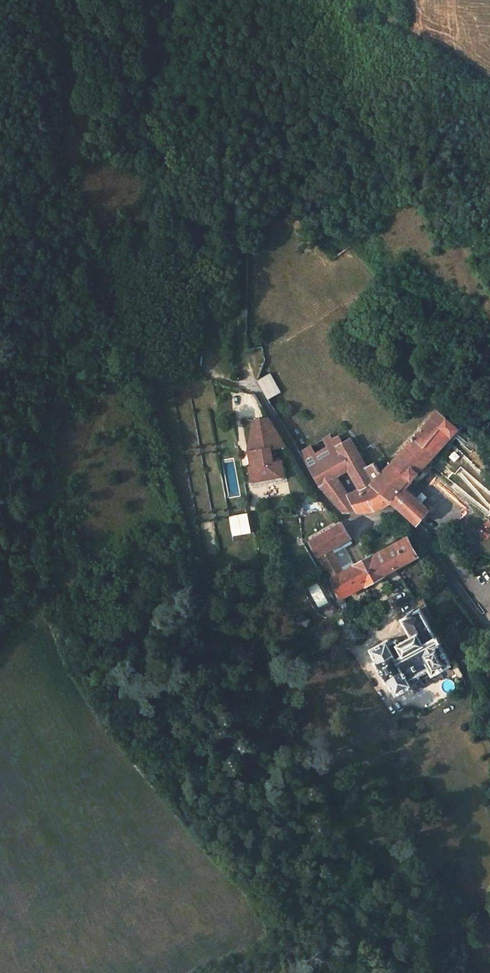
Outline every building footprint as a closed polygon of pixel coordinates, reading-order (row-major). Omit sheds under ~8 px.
[(267,398),(280,391),(270,374),(257,382),(267,398)] [(284,397),(280,391),(267,398),(271,404),(284,397)] [(341,441),(335,445),(340,452),(320,464),(309,470),(318,484),(344,511),(358,512),(375,510),(392,502),(418,524),(421,524),(424,520),(422,518),(429,509),(403,486),(410,478),(413,480),(423,468),(427,473),(440,459),(435,454),(458,428),(437,409),(416,435),(377,477),(371,475),(350,437),(341,441)] [(285,444),(268,417),(254,420),(249,452),(250,451),(252,466),(250,466),(253,484),(286,477),(282,460),(273,461),(270,447),(285,444)] [(321,439),(326,447),(334,442),(332,439),(329,434),(321,439)] [(332,439),(334,442),(335,445),(341,441),(338,435),(332,439)] [(314,454),(320,463),(320,464),(340,452),(335,445),(334,442),(326,447),(314,454)] [(314,454),(309,446),(299,451),(309,470),(320,464),(320,463),(314,454)] [(235,533),(253,531),(251,514),(233,516),(235,533)] [(342,522),(310,540),(318,555),(330,549),(351,537),(342,522)] [(410,533),(372,555),(383,574),(424,551),(410,533)] [(353,541),(353,540),(351,537),(330,549),(332,553),(345,546),(353,541)] [(345,546),(332,553),(336,560),(342,571),(355,564),(345,546)] [(332,553),(330,549),(318,555),(325,566),(336,560),(332,553)] [(372,555),(355,564),(366,584),(383,574),(372,555)] [(366,584),(355,564),(342,571),(336,560),(325,566),(342,597),(366,584)] [(452,662),(421,607),(414,611),(412,609),(408,611),(409,614),(402,618),(412,635),(399,642),(397,638),(390,642),(389,639),(371,649),(377,659),(374,660),(387,682),(389,680),(396,693),(413,683),(410,677),(429,667),(432,673),(452,662)] [(413,683),(432,673),(429,667),(410,677),(413,683)]
